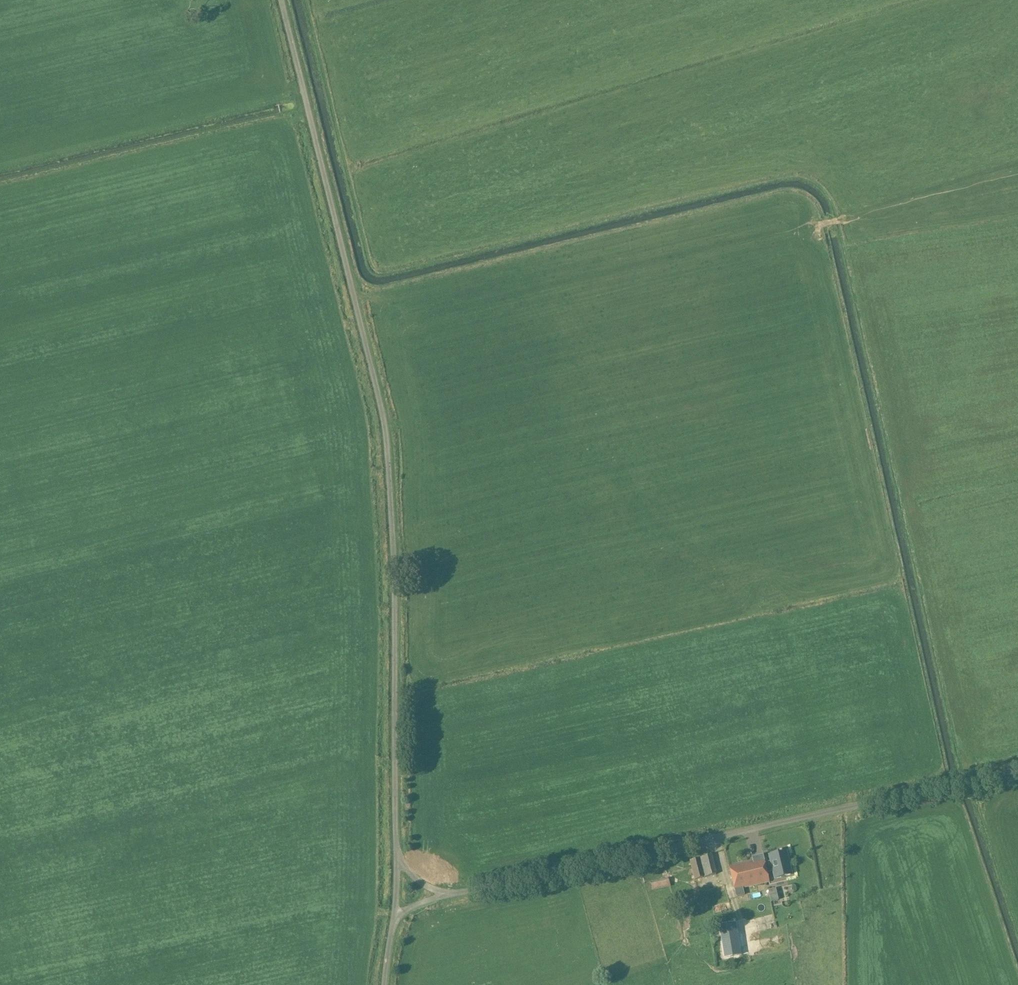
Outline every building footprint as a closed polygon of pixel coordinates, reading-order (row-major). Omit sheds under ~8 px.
[(767,873),(773,872),(774,880),(791,876),(786,851),(769,855),(770,861),(765,863),(763,855),(751,857),(752,862),(729,867),(736,897),(744,895),(743,889),(769,883),(767,873)] [(712,855),(689,861),(691,867),(694,880),(717,874),(712,855)] [(652,891),(670,887),(668,878),(650,882),(652,891)] [(778,887),(768,889),(771,905),(781,903),(778,887)] [(735,924),(719,927),(723,951),(739,948),(735,924)]
